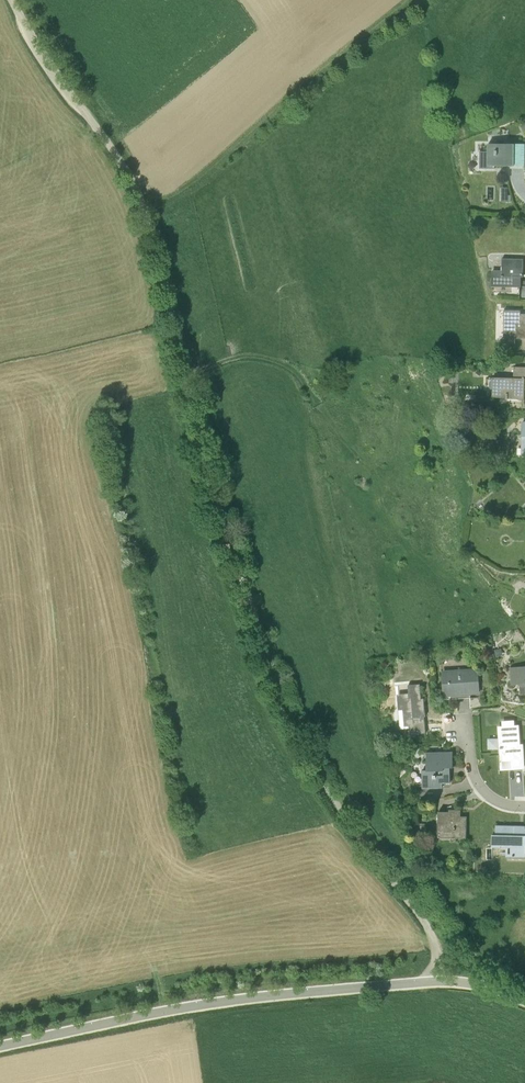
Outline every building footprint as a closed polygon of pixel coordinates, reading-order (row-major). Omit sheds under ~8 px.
[(524,145),(524,144),(489,143),(489,152),(480,152),(480,169),(495,169),(495,166),(524,166),(524,154),(524,145)] [(511,201),(511,195),(509,195),(509,187),(502,187),(502,201),(511,201)] [(524,259),(513,259),(502,259),(502,270),(492,270),(492,286),(509,286),(520,286),(520,277),(523,277),(524,259)] [(518,314),(518,310),(504,310),(504,338),(523,338),(524,338),(524,314),(518,314)] [(514,367),(514,378),(493,377),(493,396),(508,397),(508,399),(524,399),(524,390),(524,367),(514,367)] [(484,649),(490,645),(485,638),(479,643),(484,649)] [(511,667),(512,685),(524,684),(524,666),(511,667)] [(479,692),(478,681),(477,668),(444,671),(444,683),(445,694),(479,692)] [(424,698),(422,698),(420,683),(409,684),(409,693),(398,694),(399,709),(402,728),(410,728),(411,734),(426,733),(425,716),(426,716),(424,698)] [(476,707),(484,705),(483,700),(481,696),(479,697),(476,697),(473,697),(471,697),(471,708),(476,707)] [(518,726),(514,726),(514,721),(503,722),(504,727),(499,727),(502,764),(513,763),(513,768),(524,767),(523,753),(519,753),(518,745),(520,745),(518,726)] [(423,787),(432,787),(443,787),(443,783),(451,783),(450,767),(454,767),(453,751),(427,752),(427,770),(422,770),(423,787)] [(467,838),(467,827),(467,816),(457,816),(457,812),(439,811),(438,833),(442,833),(442,837),(467,838)] [(523,842),(524,842),(524,826),(497,826),(496,846),(507,847),(507,856),(521,856),(523,856),(523,842)]
